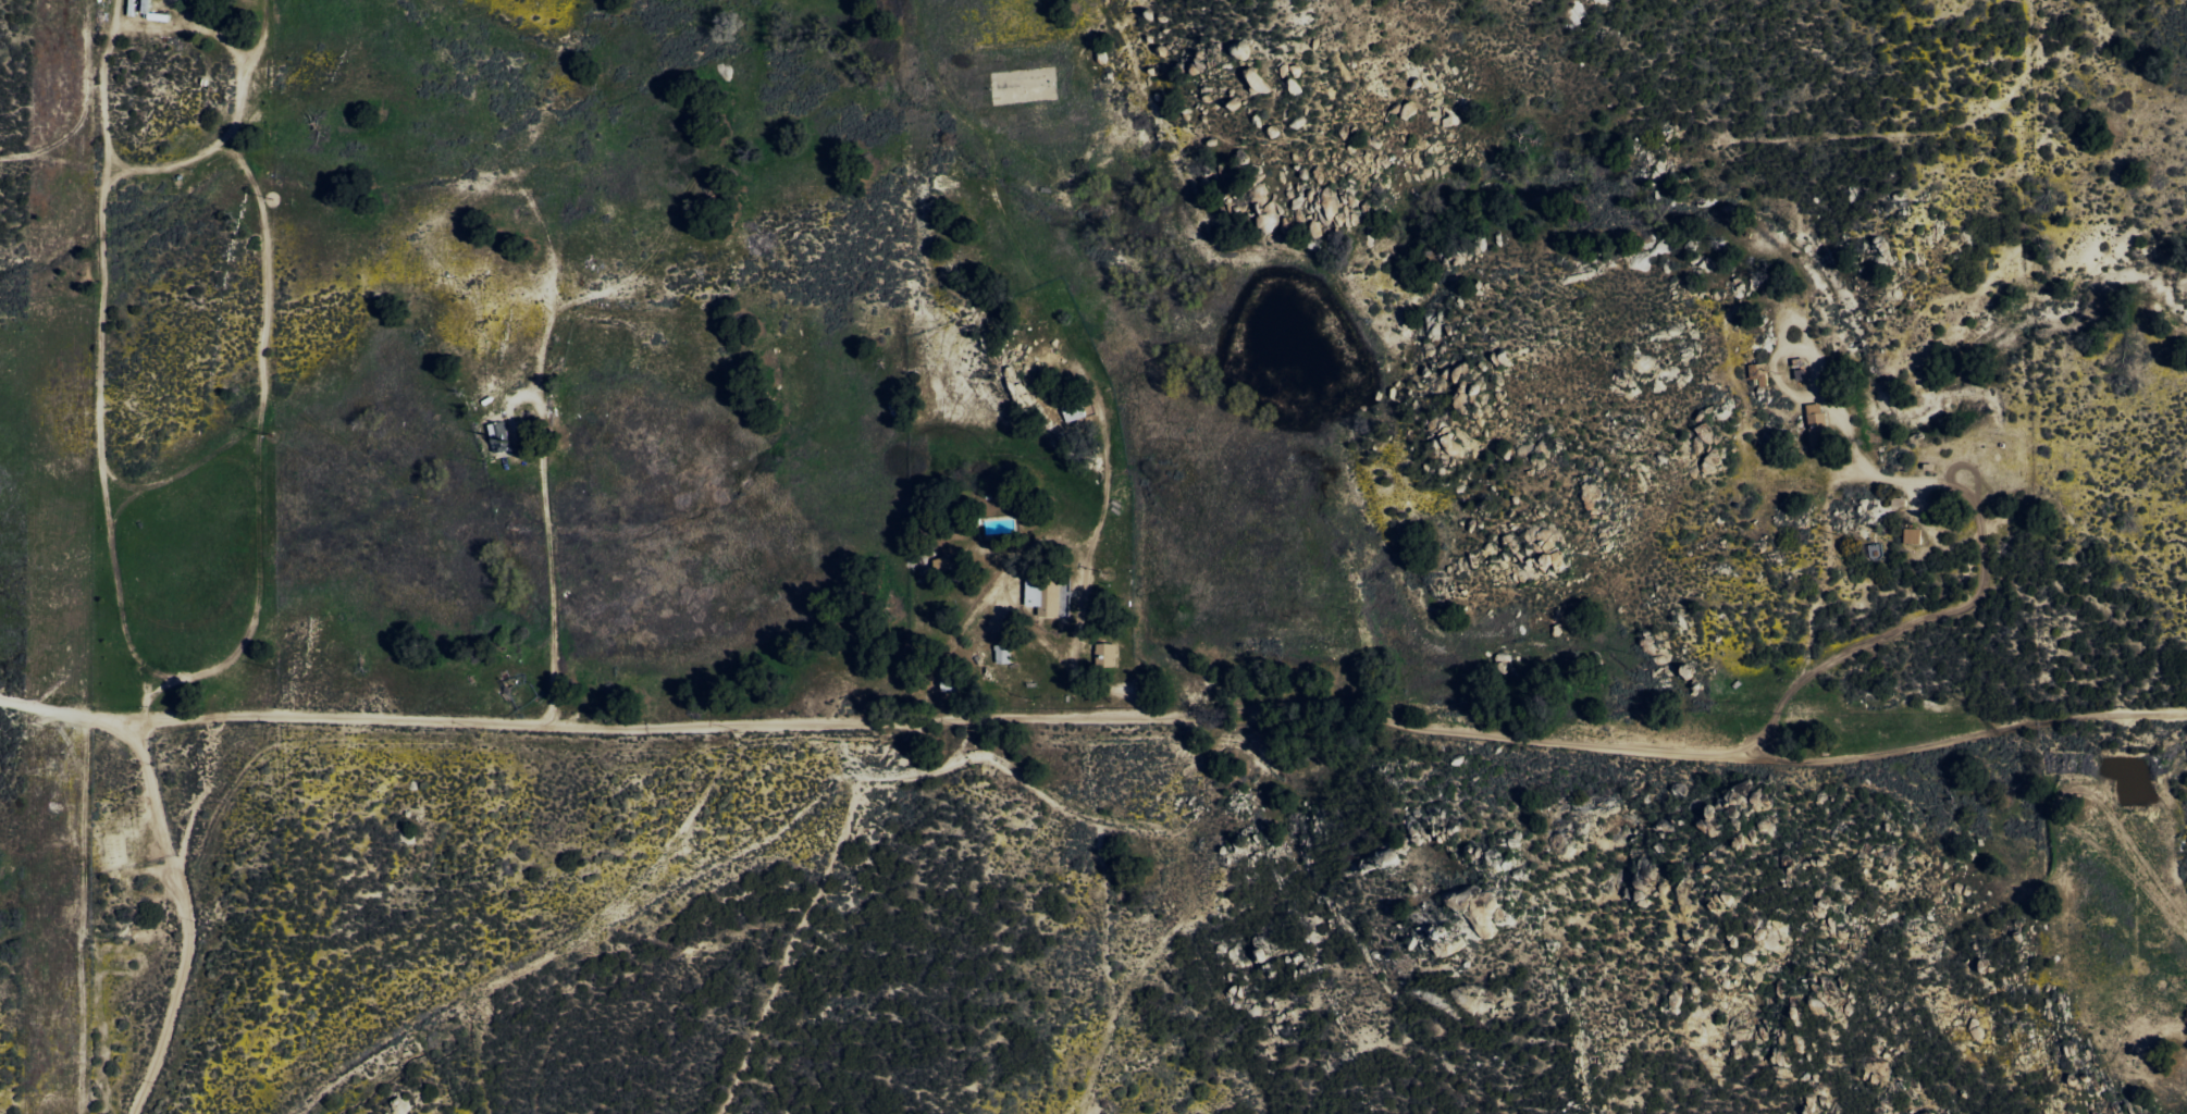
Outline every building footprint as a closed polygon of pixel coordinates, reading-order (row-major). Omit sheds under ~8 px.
[(1807,404),(1812,445),(1829,443),(1824,402),(1807,404)] [(510,451),(507,422),(490,424),(493,453),(510,451)] [(1904,543),(1922,543),(1922,528),(1905,528),(1904,543)] [(1026,606),(1039,606),(1038,616),(1061,617),(1061,606),(1067,606),(1068,581),(1027,579),(1026,606)] [(1117,643),(1097,643),(1096,663),(1117,664),(1117,643)] [(1012,644),(996,644),(996,663),(1012,663),(1012,644)] [(957,693),(958,680),(942,678),(941,691),(957,693)]
